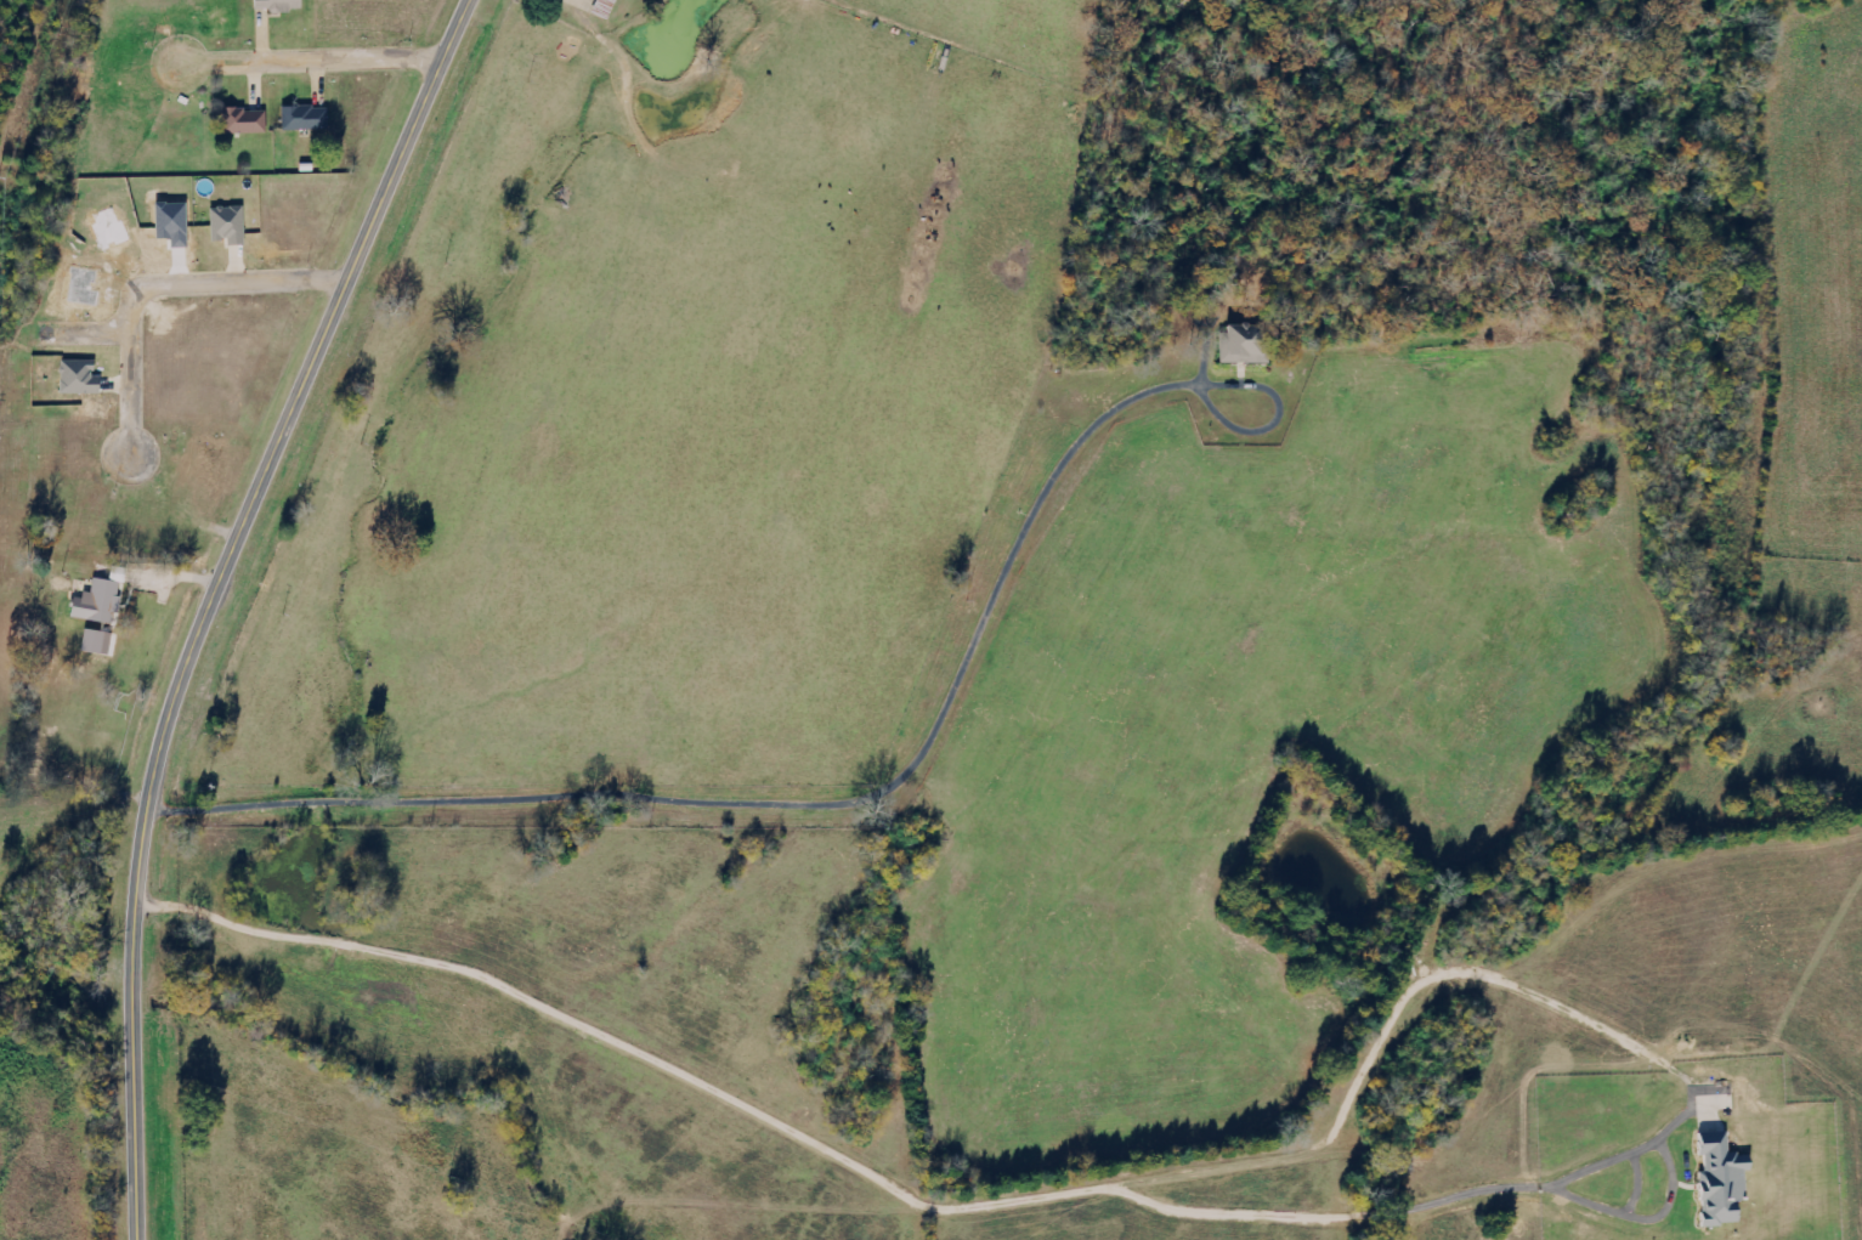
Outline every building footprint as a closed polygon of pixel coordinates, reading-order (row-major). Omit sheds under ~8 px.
[(250,9),(266,9),(266,15),(276,15),(276,10),(298,10),(298,0),(250,0),(250,9)] [(616,20),(624,0),(601,0),(596,13),(616,20)] [(276,104),(276,134),(326,132),(326,109),(310,109),(310,103),(276,104)] [(216,106),(217,134),(264,132),(262,111),(242,112),(242,104),(216,106)] [(216,241),(231,240),(231,246),(248,246),(247,207),(215,208),(216,241)] [(1221,324),(1220,363),(1256,364),(1257,325),(1221,324)] [(89,577),(86,591),(78,589),(77,598),(70,596),(67,616),(108,624),(115,582),(89,577)] [(85,651),(106,655),(110,633),(89,629),(85,651)] [(1702,1172),(1694,1188),(1698,1209),(1699,1205),(1701,1218),(1696,1219),(1697,1228),(1738,1222),(1735,1203),(1742,1186),(1740,1172),(1749,1170),(1748,1158),(1734,1152),(1727,1153),(1724,1133),(1690,1139),(1693,1156),(1700,1159),(1702,1172)]
